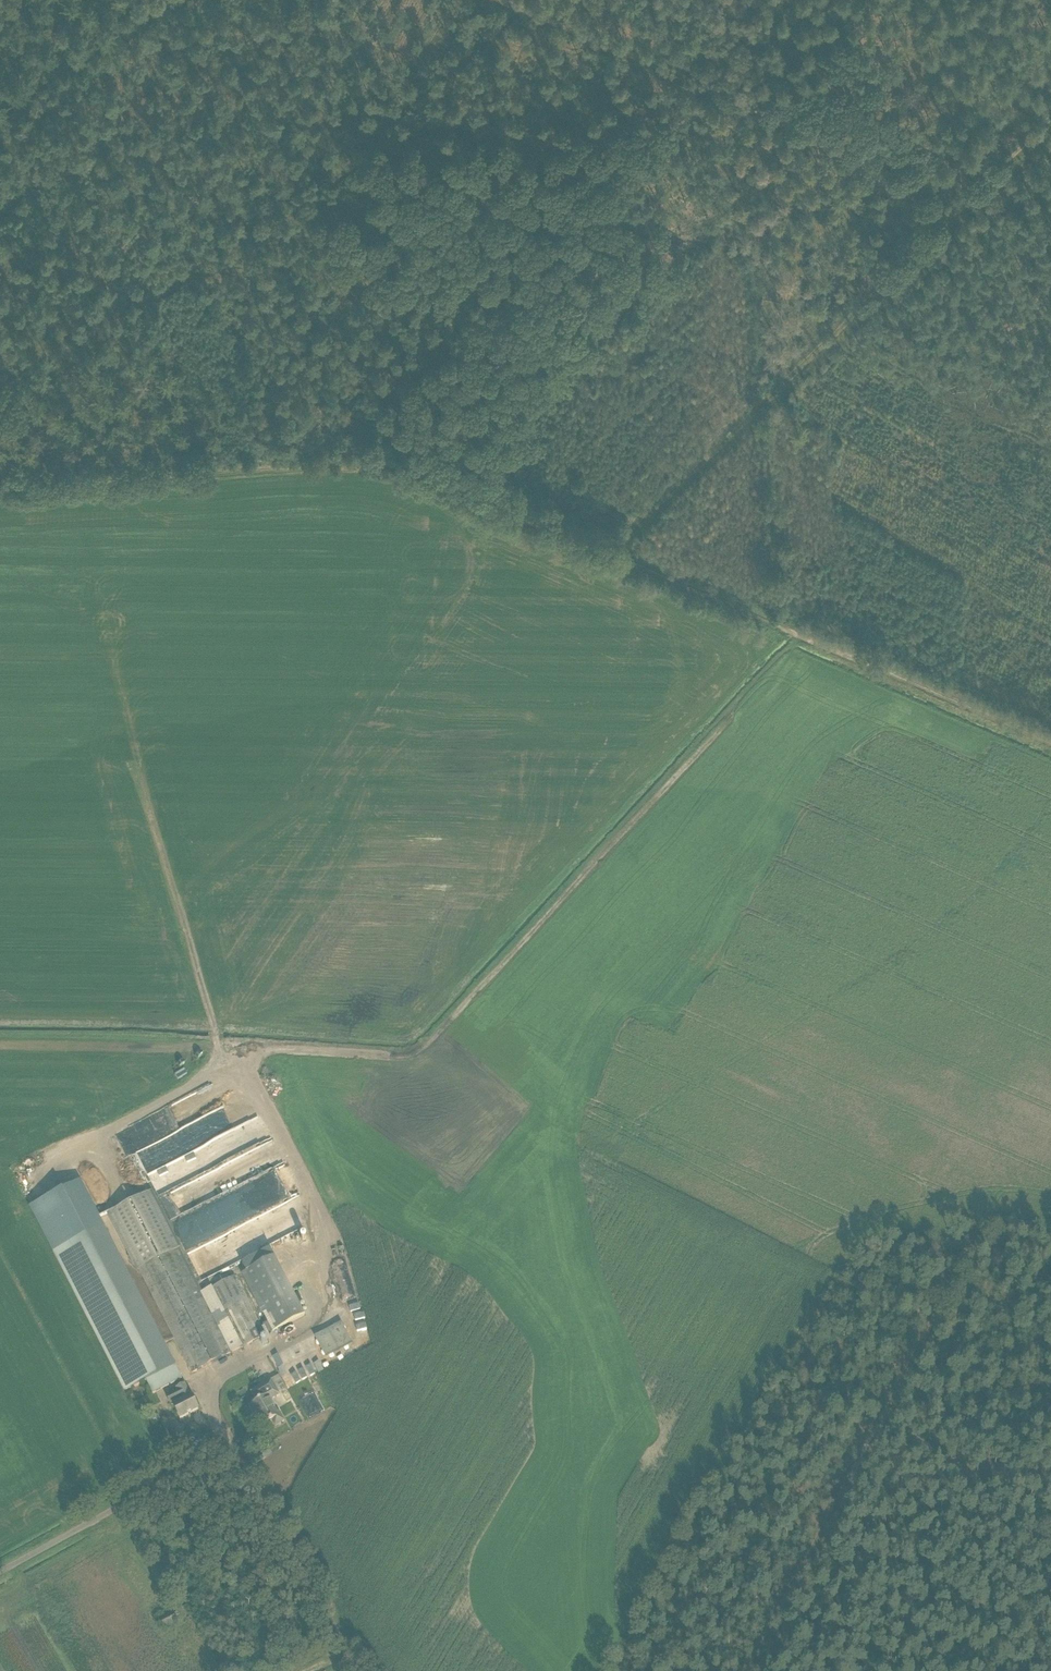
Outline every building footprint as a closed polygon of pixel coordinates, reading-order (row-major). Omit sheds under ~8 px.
[(137,1150),(148,1173),(181,1157),(176,1147),(188,1141),(190,1143),(200,1139),(199,1137),(208,1133),(210,1137),(230,1127),(221,1108),(211,1113),(201,1092),(143,1120),(146,1127),(145,1127),(150,1136),(146,1138),(149,1144),(137,1150)] [(81,1180),(32,1206),(51,1243),(127,1391),(146,1381),(152,1393),(182,1378),(175,1365),(100,1218),(81,1180)] [(110,1212),(193,1373),(265,1335),(235,1277),(201,1295),(148,1192),(110,1212)] [(354,1275),(344,1277),(348,1298),(359,1296),(354,1275)] [(304,1315),(294,1296),(263,1312),(273,1331),(304,1315)] [(328,1357),(356,1343),(345,1321),(317,1335),(328,1357)] [(284,1375),(288,1384),(319,1374),(316,1364),(284,1375)] [(286,1388),(278,1375),(251,1391),(257,1401),(249,1406),(254,1414),(256,1413),(258,1416),(257,1416),(262,1426),(272,1420),(275,1426),(284,1420),(279,1411),(277,1412),(270,1400),(280,1394),(279,1392),(286,1388)] [(173,1405),(180,1418),(198,1409),(185,1384),(177,1388),(178,1390),(168,1395),(172,1403),(173,1404),(173,1405)] [(172,1610),(158,1617),(163,1627),(177,1620),(172,1610)]
